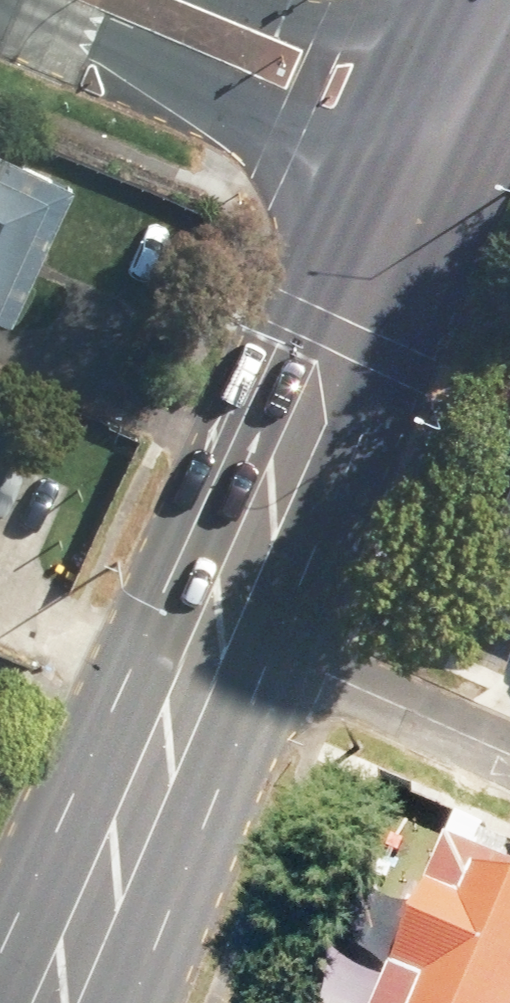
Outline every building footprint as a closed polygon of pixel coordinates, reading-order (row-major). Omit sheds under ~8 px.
[(8,319),(75,175),(2,142),(0,146),(0,315),(8,319)] [(0,453),(0,478),(10,458),(0,453)] [(459,833),(382,1002),(509,1002),(509,844),(468,825),(464,835),(459,833)]
